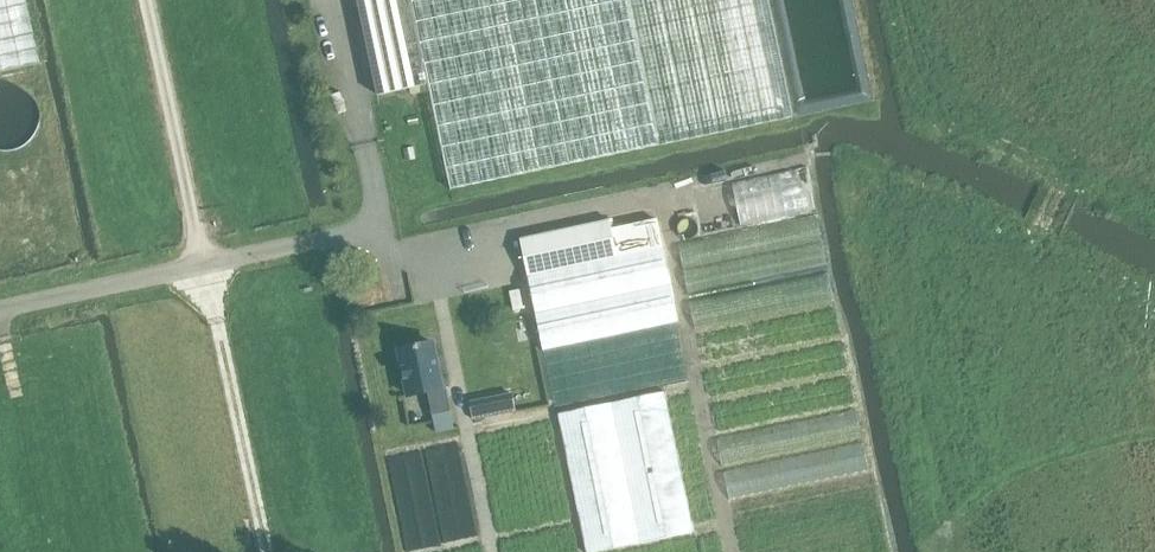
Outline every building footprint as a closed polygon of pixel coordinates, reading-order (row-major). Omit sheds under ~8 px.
[(26,0),(0,0),(0,73),(40,64),(26,0)] [(377,94),(428,84),(450,190),(660,144),(796,116),(770,0),(356,0),(377,94)] [(542,350),(677,322),(661,247),(655,220),(610,230),(608,219),(519,238),(542,350)] [(441,387),(432,342),(399,349),(408,395),(428,391),(432,415),(451,411),(446,386),(441,387)] [(556,408),(586,551),(602,551),(695,533),(666,386),(556,408)] [(499,395),(468,401),(471,417),(502,412),(499,395)]
